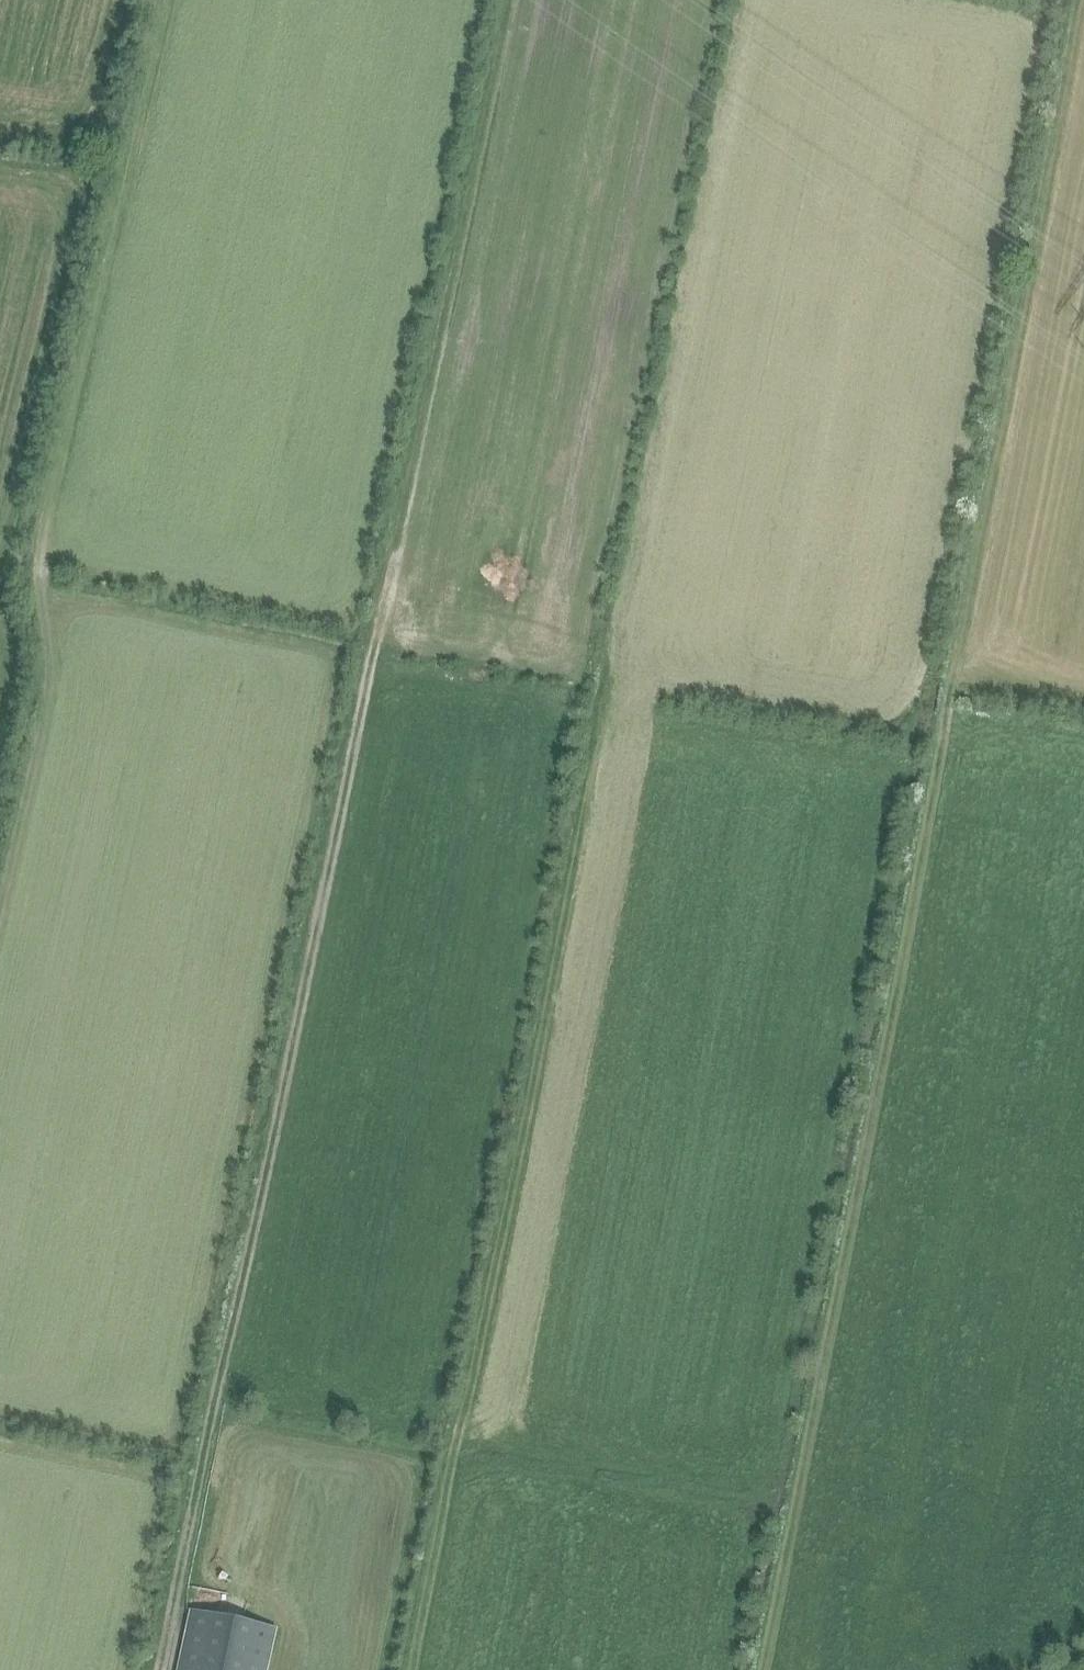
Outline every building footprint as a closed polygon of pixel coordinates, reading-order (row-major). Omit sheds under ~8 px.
[(190,1610),(177,1669),(267,1669),(276,1628),(190,1610)]
